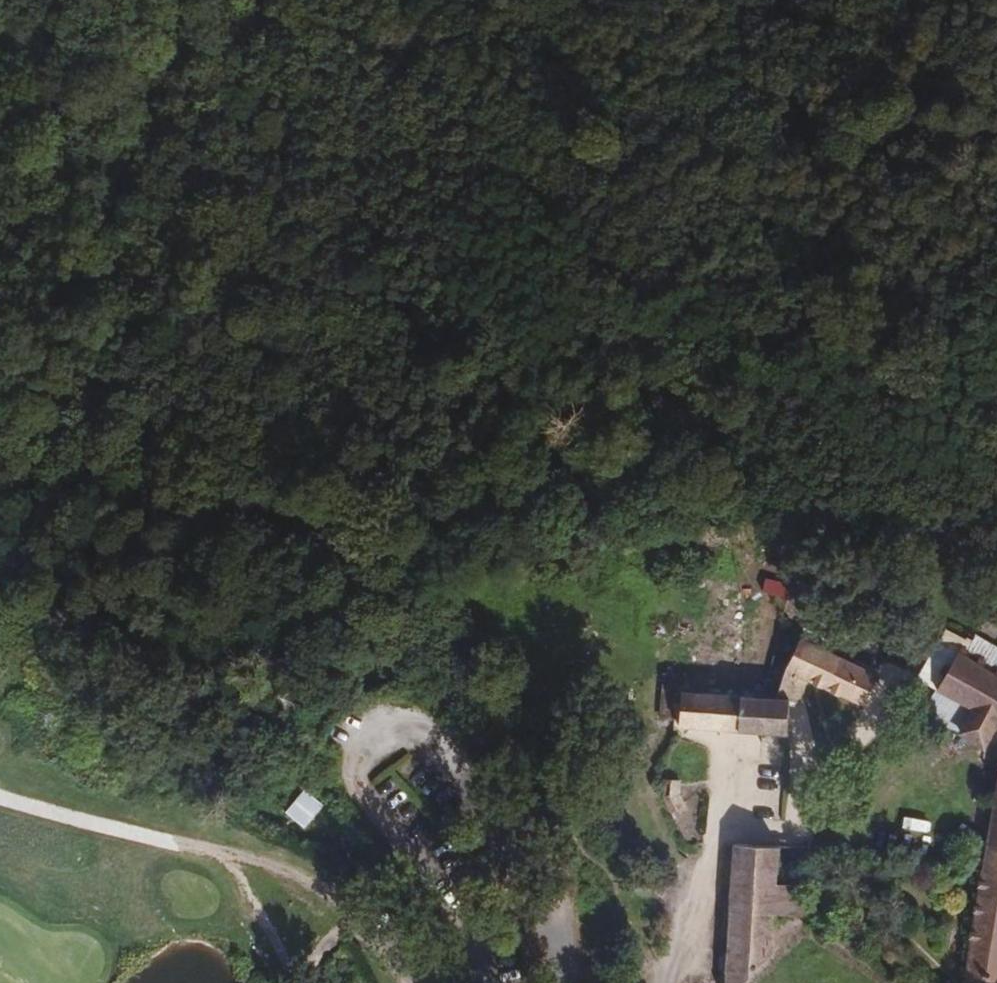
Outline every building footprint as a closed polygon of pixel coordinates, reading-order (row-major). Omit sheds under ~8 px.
[(858,711),(872,679),(793,645),(779,680),(858,711)] [(933,702),(970,722),(959,744),(984,757),(996,734),(996,735),(996,676),(959,655),(933,702)] [(781,700),(771,699),(684,694),(680,735),(788,746),(781,700)] [(996,982),(996,767),(992,766),(959,977),(996,982)] [(674,789),(687,818),(701,810),(690,781),(674,789)] [(281,812),(301,830),(322,807),(302,789),(281,812)] [(735,840),(723,982),(735,982),(776,949),(779,913),(809,916),(813,882),(782,879),(784,848),(755,843),(735,840)]
